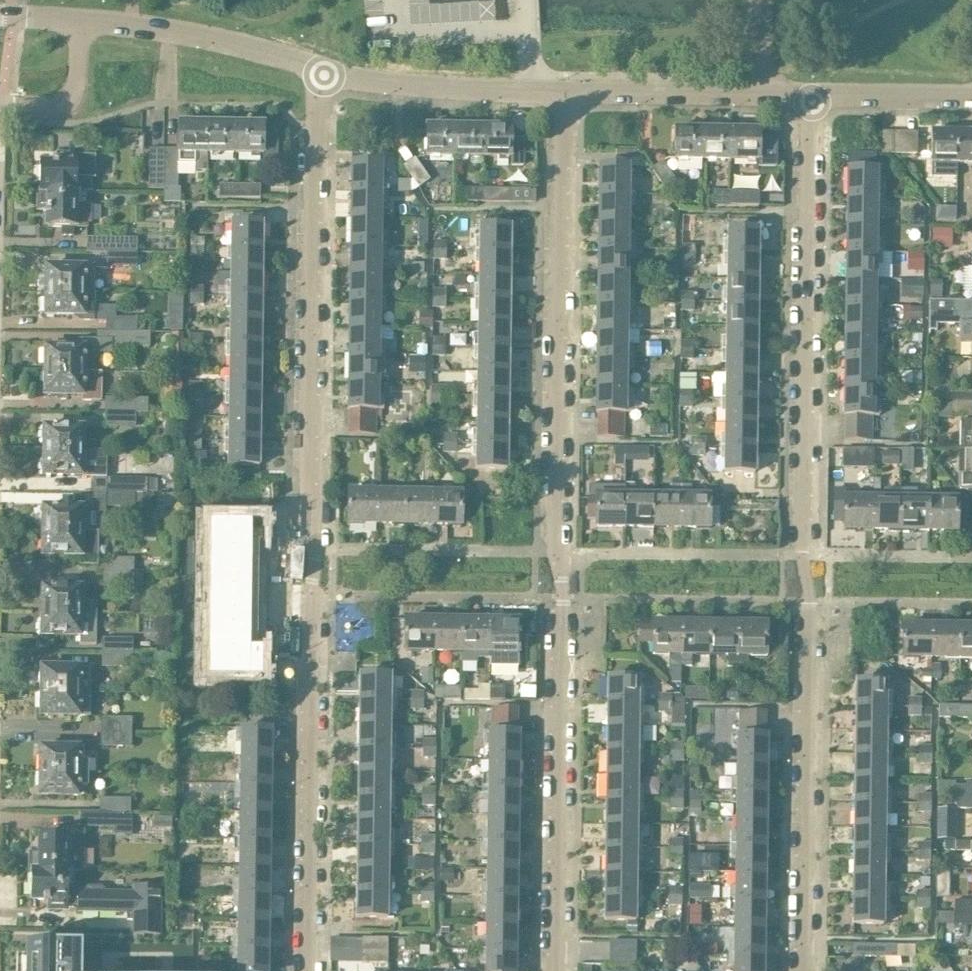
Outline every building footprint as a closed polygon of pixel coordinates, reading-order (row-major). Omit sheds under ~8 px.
[(207,171),(208,124),(178,123),(178,138),(176,138),(176,147),(178,147),(177,149),(177,164),(195,164),(195,171),(207,171)] [(235,153),(236,124),(208,124),(207,171),(215,172),(216,153),(235,153)] [(236,124),(235,153),(263,154),(263,148),(265,148),(265,139),(263,139),(263,125),(236,124)] [(455,156),(455,126),(425,126),(425,156),(455,156)] [(483,157),(483,126),(455,126),(455,156),(483,157)] [(483,126),(483,157),(511,157),(511,165),(523,165),(524,139),(511,139),(511,127),(483,126)] [(703,160),(704,129),(675,129),(675,143),(673,143),(673,153),(675,153),(675,159),(703,160)] [(731,160),(732,130),(704,129),(703,160),(731,160)] [(732,130),(731,160),(759,161),(759,166),(776,166),(776,139),(760,138),(761,130),(732,130)] [(894,153),(894,132),(882,131),(881,153),(894,154),(894,153)] [(906,153),(906,132),(894,132),(894,153),(906,153)] [(894,153),(894,154),(917,154),(917,132),(906,132),(906,153),(894,153)] [(931,163),(931,177),(957,178),(957,164),(957,133),(932,132),(931,163)] [(957,133),(957,164),(971,164),(971,133),(957,133)] [(163,188),(163,149),(148,149),(148,188),(163,188)] [(177,149),(163,149),(163,188),(163,203),(180,203),(180,188),(177,188),(177,164),(177,149)] [(39,191),(89,192),(89,180),(93,180),(94,154),(76,154),(76,150),(74,150),(74,159),(56,158),(56,163),(52,163),(52,164),(39,164),(39,191)] [(404,166),(418,187),(429,180),(414,159),(404,166)] [(351,191),(386,191),(386,179),(381,178),(381,162),(351,161),(351,191)] [(652,171),(663,186),(666,191),(677,183),(663,163),(652,171)] [(599,194),(634,195),(634,182),(628,182),(629,167),(599,166),(599,194)] [(847,197),(882,197),(882,185),(877,185),(877,170),(847,169),(847,197)] [(235,197),(235,186),(220,185),(220,197),(235,197)] [(235,197),(260,198),(261,186),(235,186),(235,197)] [(483,202),(483,188),(467,188),(467,201),(483,202)] [(483,188),(483,202),(511,202),(511,189),(483,188)] [(89,192),(39,191),(39,193),(41,193),(40,211),(45,211),(45,215),(46,215),(46,228),(61,228),(61,236),(71,236),(71,229),(85,229),(86,224),(90,224),(90,204),(86,204),(86,193),(93,194),(93,192),(89,192)] [(386,204),(386,191),(351,191),(350,218),(380,218),(381,204),(386,204)] [(731,205),(731,191),(714,191),(714,204),(731,205)] [(731,191),(731,205),(759,205),(759,192),(731,191)] [(634,207),(634,195),(599,194),(598,221),(628,221),(628,207),(634,207)] [(882,210),(882,197),(847,197),(846,224),(876,225),(877,210),(882,210)] [(380,233),(380,218),(350,218),(350,245),(385,246),(385,233),(380,233)] [(628,236),(628,221),(598,221),(598,248),(633,249),(634,236),(628,236)] [(231,247),(262,247),(262,223),(231,223),(231,247)] [(876,239),(876,225),(846,224),(846,251),(881,252),(881,239),(876,239)] [(478,250),(511,251),(511,226),(479,226),(478,250)] [(726,253),(758,254),(758,229),(727,229),(726,253)] [(933,230),(933,247),(946,248),(947,231),(933,230)] [(427,236),(418,236),(418,246),(427,246),(427,236)] [(107,252),(136,252),(137,239),(86,238),(86,251),(107,252)] [(385,258),(385,246),(350,245),(349,272),(380,273),(380,258),(385,258)] [(681,252),(694,253),(694,245),(681,245),(681,252)] [(203,256),(203,246),(190,246),(190,256),(203,256)] [(262,272),(262,247),(231,247),(230,271),(262,272)] [(633,261),(633,249),(598,248),(598,275),(627,276),(627,261),(633,261)] [(445,259),(445,250),(433,250),(433,259),(445,259)] [(510,275),(511,251),(478,250),(478,274),(510,275)] [(881,264),(881,252),(846,251),(845,278),(875,279),(876,265),(881,264)] [(136,265),(136,252),(107,252),(106,264),(136,265)] [(694,263),(694,253),(681,252),(681,263),(694,263)] [(758,278),(758,254),(726,253),(726,278),(758,278)] [(909,253),(909,269),(922,269),(922,253),(909,253)] [(411,265),(411,273),(423,273),(423,265),(411,265)] [(46,292),(94,292),(84,291),(85,279),(95,279),(95,268),(46,267),(46,292)] [(261,296),(262,272),(230,271),(230,295),(261,296)] [(379,287),(380,273),(349,272),(349,299),(384,300),(385,287),(379,287)] [(510,299),(510,275),(478,274),(478,299),(510,299)] [(627,290),(627,276),(598,275),(597,302),(633,303),(633,290),(627,290)] [(757,302),(758,278),(726,278),(726,302),(757,302)] [(875,293),(875,279),(845,278),(845,306),(880,306),(881,294),(875,293)] [(906,280),(905,297),(922,297),(922,280),(906,280)] [(427,282),(417,282),(417,299),(427,299),(427,282)] [(930,282),(930,298),(941,298),(941,282),(930,282)] [(190,295),(203,295),(203,287),(190,287),(190,295)] [(433,298),(445,298),(445,290),(433,290),(433,298)] [(94,306),(94,292),(46,292),(46,315),(94,316),(94,321),(106,321),(106,332),(136,332),(136,319),(115,318),(115,307),(94,306)] [(681,301),(694,301),(694,293),(681,293),(681,301)] [(203,304),(203,295),(190,295),(190,303),(203,304)] [(261,320),(261,296),(230,295),(230,320),(261,320)] [(445,307),(445,298),(433,298),(432,307),(445,307)] [(384,313),(384,300),(349,299),(349,327),(379,327),(379,313),(384,313)] [(509,323),(510,299),(478,299),(477,323),(509,323)] [(953,300),(930,300),(930,312),(971,313),(971,301),(953,300)] [(693,311),(694,301),(681,301),(680,311),(693,311)] [(633,316),(633,303),(597,302),(597,330),(626,330),(627,316),(633,316)] [(757,327),(757,302),(726,302),(725,326),(757,327)] [(880,319),(880,306),(845,306),(844,333),(875,333),(875,319),(880,319)] [(433,312),(421,312),(420,327),(432,327),(433,312)] [(930,312),(930,331),(938,331),(938,324),(960,324),(960,343),(971,343),(971,313),(930,312)] [(169,316),(169,331),(182,331),(182,317),(169,316)] [(261,344),(261,320),(230,320),(229,344),(261,344)] [(509,348),(509,323),(477,323),(477,347),(509,348)] [(757,351),(757,327),(725,326),(725,351),(757,351)] [(378,341),(379,327),(349,327),(348,354),(384,354),(384,342),(378,341)] [(626,345),(626,330),(597,330),(597,357),(632,358),(632,345),(626,345)] [(136,333),(136,332),(106,332),(104,332),(104,340),(81,340),(81,348),(45,347),(45,370),(94,371),(94,352),(111,352),(111,346),(149,346),(149,333),(136,333)] [(874,348),(875,333),(844,333),(844,360),(880,361),(880,348),(874,348)] [(189,344),(202,344),(202,335),(189,335),(189,344)] [(432,346),(444,347),(444,338),(432,338),(432,346)] [(680,350),(693,350),(693,341),(680,341),(680,350)] [(202,352),(202,344),(189,344),(188,352),(202,352)] [(260,369),(261,344),(229,344),(229,368),(260,369)] [(444,356),(444,347),(432,346),(432,356),(444,356)] [(509,372),(509,348),(477,347),(477,371),(509,372)] [(693,359),(693,350),(680,350),(680,359),(693,359)] [(756,376),(757,351),(725,351),(725,375),(756,376)] [(384,367),(384,354),(348,354),(348,381),(378,381),(378,367),(384,367)] [(424,372),(424,357),(414,357),(413,372),(424,372)] [(632,370),(632,358),(597,357),(596,384),(626,384),(626,370),(632,370)] [(880,373),(880,361),(844,360),(843,387),(874,388),(874,373),(880,373)] [(260,393),(260,369),(229,368),(229,393),(260,393)] [(101,372),(94,372),(94,371),(45,370),(44,395),(82,396),(82,401),(101,401),(101,372)] [(508,396),(509,372),(477,371),(476,396),(508,396)] [(921,388),(921,372),(912,372),(912,388),(921,388)] [(756,400),(756,376),(725,375),(724,399),(756,400)] [(349,410),(375,411),(377,411),(377,409),(383,409),(383,396),(378,396),(378,381),(348,381),(347,410),(349,410)] [(188,392),(201,392),(201,383),(188,383),(188,392)] [(597,412),(623,412),(632,412),(632,399),(626,399),(626,384),(596,384),(596,412),(597,412)] [(431,395),(444,395),(444,386),(431,386),(431,395)] [(845,415),(870,416),(879,416),(879,402),(873,402),(874,388),(843,387),(843,415),(845,415)] [(679,399),(692,399),(692,389),(679,389),(679,399)] [(201,400),(201,392),(188,392),(188,400),(201,400)] [(971,404),(971,392),(951,392),(951,404),(971,404)] [(260,417),(260,393),(229,393),(228,417),(260,417)] [(443,404),(444,395),(431,395),(431,404),(443,404)] [(508,420),(508,396),(476,396),(476,420),(508,420)] [(105,412),(135,412),(147,412),(147,399),(105,398),(105,412)] [(692,408),(692,399),(679,399),(679,407),(692,408)] [(756,424),(756,400),(724,399),(724,424),(756,424)] [(951,404),(951,416),(971,416),(971,404),(951,404)] [(375,422),(375,411),(349,410),(349,422),(375,422)] [(135,426),(135,412),(105,412),(105,426),(135,426)] [(623,424),(623,412),(597,412),(597,424),(623,424)] [(870,428),(870,416),(845,415),(845,427),(870,428)] [(259,442),(260,417),(228,417),(228,441),(259,442)] [(508,445),(508,420),(476,420),(476,444),(508,445)] [(971,450),(971,420),(960,420),(960,449),(971,450)] [(349,422),(349,433),(375,433),(375,422),(349,422)] [(623,435),(623,424),(597,424),(597,435),(623,435)] [(755,449),(756,424),(724,424),(724,448),(755,449)] [(44,452),(107,452),(95,451),(95,441),(83,441),(83,428),(44,427),(44,452)] [(845,427),(845,439),(870,439),(870,428),(845,427)] [(187,440),(201,441),(201,431),(188,431),(187,440)] [(443,444),(456,444),(456,435),(444,435),(443,444)] [(691,448),(704,448),(704,438),(691,438),(691,448)] [(201,449),(201,441),(187,440),(187,449),(201,449)] [(259,466),(259,442),(228,441),(228,466),(259,466)] [(456,452),(456,444),(443,444),(443,452),(456,452)] [(507,469),(508,445),(476,444),(475,469),(507,469)] [(615,448),(615,464),(623,465),(624,449),(615,448)] [(704,456),(704,448),(691,448),(691,456),(704,456)] [(755,473),(755,449),(724,448),(723,472),(755,473)] [(901,449),(901,463),(913,463),(913,449),(901,449)] [(960,449),(959,482),(966,490),(971,490),(971,450),(960,449)] [(44,452),(43,476),(94,476),(93,492),(134,493),(135,493),(146,493),(146,492),(156,492),(156,479),(146,479),(106,479),(107,452),(44,452)] [(898,465),(898,452),(882,452),(882,465),(898,465)] [(203,453),(192,453),(192,469),(204,469),(203,453)] [(595,527),(625,527),(625,484),(614,484),(614,495),(596,494),(596,496),(588,495),(588,520),(596,520),(595,527)] [(653,528),(653,495),(635,495),(635,484),(625,484),(625,527),(653,528)] [(681,528),(682,484),(671,484),(670,495),(653,495),(653,528),(681,528)] [(682,484),(681,528),(709,529),(709,496),(692,495),(691,485),(682,484)] [(845,490),(834,489),(833,520),(843,520),(843,530),(872,530),(873,498),(845,497),(845,490)] [(873,498),(872,530),(900,531),(901,498),(901,490),(884,490),(884,498),(873,498)] [(901,498),(900,531),(929,531),(929,498),(917,498),(917,490),(901,490),(901,498)] [(377,525),(378,492),(348,491),(348,524),(377,525)] [(94,533),(98,533),(106,533),(106,506),(134,506),(134,493),(93,492),(93,508),(43,507),(43,532),(94,533)] [(405,525),(405,492),(378,492),(377,525),(405,525)] [(433,525),(434,492),(405,492),(405,525),(433,525)] [(434,492),(433,525),(461,526),(462,493),(434,492)] [(146,493),(135,493),(135,506),(149,507),(149,493),(146,493)] [(929,498),(929,531),(957,532),(957,524),(965,524),(965,500),(957,500),(957,499),(929,498)] [(186,521),(186,534),(194,535),(194,522),(186,521)] [(208,678),(262,678),(262,649),(250,648),(252,522),(210,522),(208,678)] [(98,533),(94,533),(43,532),(42,556),(80,556),(80,565),(97,565),(98,533)] [(186,534),(186,547),(194,547),(194,535),(186,534)] [(186,547),(186,560),(194,560),(194,547),(186,547)] [(103,573),(133,573),(133,559),(103,559),(103,573)] [(186,560),(186,573),(194,573),(194,560),(186,560)] [(133,587),(133,573),(103,573),(103,586),(133,587)] [(186,573),(185,586),(193,586),(194,573),(186,573)] [(185,586),(185,599),(193,599),(193,586),(185,586)] [(42,611),(96,612),(96,601),(86,601),(86,588),(42,588),(42,611)] [(185,599),(185,612),(193,612),(193,599),(185,599)] [(96,645),(96,612),(42,611),(42,636),(79,636),(79,644),(96,645)] [(185,612),(185,625),(193,625),(193,612),(185,612)] [(432,652),(433,619),(405,619),(405,652),(432,652)] [(461,652),(462,619),(433,619),(432,652),(461,652)] [(489,658),(489,620),(462,619),(461,652),(461,664),(476,664),(476,658),(489,658)] [(489,620),(489,658),(489,653),(518,653),(518,620),(489,620)] [(681,666),(681,622),(653,622),(653,624),(640,623),(640,642),(653,641),(653,655),(671,655),(670,665),(669,665),(669,681),(680,681),(680,666),(681,666)] [(709,655),(709,622),(681,622),(681,666),(691,666),(692,655),(709,655)] [(738,667),(738,623),(709,622),(709,655),(727,656),(727,666),(738,667)] [(738,623),(738,667),(747,667),(747,656),(766,656),(766,623),(738,623)] [(185,625),(185,638),(193,638),(193,625),(185,625)] [(931,658),(932,625),(903,625),(903,658),(931,658)] [(960,659),(960,626),(932,625),(931,658),(960,659)] [(960,626),(960,659),(971,659),(971,626),(960,626)] [(185,638),(185,651),(193,651),(193,638),(185,638)] [(102,652),(132,652),(132,639),(102,639),(102,652)] [(185,651),(184,664),(192,664),(193,651),(185,651)] [(132,667),(132,652),(102,652),(102,666),(132,667)] [(192,678),(192,664),(184,664),(184,677),(192,678)] [(932,678),(940,678),(940,665),(932,665),(932,678)] [(421,684),(433,683),(433,667),(421,668),(421,684)] [(41,692),(90,692),(90,668),(41,668),(41,692)] [(360,699),(389,700),(390,675),(360,675),(360,699)] [(607,698),(638,698),(638,679),(607,678),(607,698)] [(855,705),(886,706),(887,681),(855,681),(855,705)] [(489,700),(504,700),(504,685),(489,685),(489,700)] [(442,686),(434,686),(434,698),(442,698),(442,686)] [(736,689),(727,689),(727,699),(736,699),(736,689)] [(463,690),(463,700),(478,700),(478,690),(463,690)] [(410,700),(424,700),(424,691),(410,691),(410,700)] [(90,705),(90,692),(41,692),(41,716),(90,717),(90,705)] [(670,703),(670,695),(657,694),(657,703),(670,703)] [(637,727),(638,698),(607,698),(607,726),(637,727)] [(389,724),(389,700),(360,699),(360,724),(389,724)] [(424,710),(424,700),(410,700),(410,710),(424,710)] [(670,712),(670,703),(657,703),(657,712),(670,712)] [(886,730),(886,706),(855,705),(854,729),(886,730)] [(938,705),(938,718),(971,718),(971,706),(938,705)] [(921,715),(921,706),(908,706),(908,715),(921,715)] [(492,720),(516,720),(516,709),(492,709),(492,720)] [(765,712),(739,712),(739,724),(765,724),(765,712)] [(101,732),(131,732),(131,719),(101,719),(101,732)] [(492,720),(492,731),(516,731),(516,720),(492,720)] [(389,748),(389,724),(360,724),(359,748),(389,748)] [(765,736),(765,724),(739,724),(739,736),(765,736)] [(637,751),(637,727),(607,726),(606,751),(637,751)] [(240,757),(271,757),(271,728),(241,728),(241,729),(235,729),(235,742),(241,742),(240,757)] [(886,754),(886,730),(854,729),(854,754),(886,754)] [(489,732),(483,732),(483,746),(489,746),(489,760),(518,761),(519,731),(516,731),(492,731),(489,731),(489,732)] [(130,747),(131,732),(101,732),(101,746),(130,747)] [(767,736),(765,736),(739,736),(731,736),(731,749),(737,749),(737,763),(766,764),(767,736)] [(422,749),(436,749),(436,740),(422,739),(422,749)] [(670,752),(683,752),(683,743),(670,743),(670,752)] [(40,772),(89,772),(89,760),(81,760),(81,748),(41,747),(40,772)] [(388,773),(389,748),(359,748),(359,772),(388,773)] [(436,758),(436,749),(422,749),(422,758),(436,758)] [(637,775),(637,751),(606,751),(606,775),(637,775)] [(683,761),(683,752),(670,752),(670,761),(683,761)] [(885,779),(886,754),(854,754),(854,778),(885,779)] [(932,765),(931,755),(918,755),(918,765),(932,765)] [(270,784),(271,757),(240,757),(240,772),(235,771),(234,784),(270,784)] [(518,788),(518,761),(489,760),(488,775),(483,775),(482,787),(518,788)] [(766,791),(766,764),(737,763),(736,778),(731,778),(731,791),(766,791)] [(707,782),(707,766),(694,766),(694,782),(707,782)] [(89,785),(89,772),(40,772),(40,796),(80,797),(80,786),(89,785)] [(388,797),(388,773),(359,772),(358,796),(388,797)] [(636,800),(637,775),(606,775),(606,799),(636,800)] [(885,803),(885,779),(854,778),(853,803),(885,803)] [(270,812),(270,784),(234,784),(234,796),(240,797),(239,812),(270,812)] [(971,797),(971,785),(955,785),(955,797),(971,797)] [(518,815),(518,788),(482,787),(482,800),(488,800),(488,815),(518,815)] [(421,797),(435,798),(435,788),(421,788),(421,797)] [(670,800),(683,800),(683,791),(670,791),(670,800)] [(766,818),(766,791),(731,791),(730,803),(736,803),(736,818),(766,818)] [(387,821),(388,797),(358,796),(358,821),(387,821)] [(918,804),(931,804),(931,796),(918,796),(918,804)] [(955,797),(955,809),(971,809),(971,797),(955,797)] [(110,812),(129,813),(130,799),(100,799),(100,812),(101,812),(110,812)] [(636,824),(636,800),(606,799),(605,824),(636,824)] [(683,809),(683,800),(670,800),(669,809),(683,809)] [(885,827),(885,803),(853,803),(853,827),(885,827)] [(699,816),(699,804),(690,804),(691,815),(699,816)] [(931,813),(931,804),(918,804),(918,813),(931,813)] [(211,817),(211,811),(182,810),(181,816),(185,816),(185,820),(191,820),(192,816),(211,817)] [(100,812),(80,812),(80,826),(109,827),(114,827),(114,813),(129,814),(129,813),(110,812),(101,812),(100,812)] [(270,839),(270,812),(239,812),(239,826),(234,826),(234,838),(270,839)] [(517,842),(518,815),(488,815),(488,829),(482,829),(482,842),(517,842)] [(171,816),(154,816),(154,828),(171,828),(171,816)] [(765,846),(766,818),(736,818),(736,832),(730,832),(730,845),(765,846)] [(689,832),(699,832),(699,819),(689,820),(689,832)] [(387,845),(387,821),(358,821),(358,845),(387,845)] [(636,849),(636,824),(605,824),(605,848),(636,849)] [(884,852),(885,827),(853,827),(853,851),(884,852)] [(29,870),(68,871),(82,871),(82,848),(68,848),(68,835),(39,834),(39,854),(32,854),(32,868),(29,868),(29,870)] [(421,846),(435,846),(436,837),(422,837),(421,846)] [(269,866),(270,839),(234,838),(234,851),(239,851),(239,866),(269,866)] [(668,849),(682,849),(682,840),(668,840),(668,849)] [(971,841),(960,841),(954,841),(954,851),(971,852),(971,841)] [(517,869),(517,842),(482,842),(481,854),(487,854),(487,869),(517,869)] [(917,852),(930,852),(930,843),(917,843),(917,852)] [(387,870),(387,845),(358,845),(357,869),(387,870)] [(765,873),(765,846),(730,845),(730,858),(735,858),(735,872),(765,873)] [(435,854),(435,846),(421,846),(421,854),(435,854)] [(635,873),(636,849),(605,848),(605,873),(635,873)] [(188,863),(188,849),(176,849),(176,863),(188,863)] [(682,858),(682,849),(668,849),(668,858),(682,858)] [(884,876),(884,852),(853,851),(852,876),(884,876)] [(930,860),(930,852),(917,852),(916,860),(930,860)] [(269,893),(269,866),(239,866),(238,880),(233,880),(233,893),(269,893)] [(386,894),(387,870),(357,869),(357,894),(386,894)] [(441,869),(441,881),(449,881),(450,870),(441,869)] [(517,897),(517,869),(487,869),(487,884),(481,883),(481,896),(517,897)] [(949,869),(936,869),(936,880),(949,881),(949,869)] [(68,878),(68,871),(29,870),(29,900),(43,900),(43,901),(47,901),(47,905),(77,906),(77,912),(126,913),(126,920),(133,920),(132,932),(133,932),(133,933),(160,934),(160,933),(161,886),(133,885),(133,893),(107,891),(102,886),(74,885),(68,878)] [(764,900),(765,873),(735,872),(735,886),(729,886),(729,899),(764,900)] [(635,897),(635,873),(605,873),(604,897),(635,897)] [(884,900),(884,876),(852,876),(852,900),(884,900)] [(421,895),(434,895),(434,886),(421,885),(421,895)] [(668,898),(681,898),(681,889),(668,889),(668,898)] [(916,901),(930,901),(930,892),(916,892),(916,901)] [(268,921),(269,893),(233,893),(233,906),(238,906),(238,920),(268,921)] [(386,918),(386,894),(357,894),(356,918),(386,918)] [(434,903),(434,895),(421,895),(421,903),(434,903)] [(516,924),(517,897),(481,896),(481,909),(486,909),(486,923),(516,924)] [(635,922),(635,897),(604,897),(604,921),(635,922)] [(681,907),(681,898),(668,898),(662,898),(661,907),(681,907)] [(764,927),(764,900),(729,899),(729,912),(734,912),(734,927),(764,927)] [(883,925),(884,900),(852,900),(852,924),(883,925)] [(954,900),(953,912),(971,913),(971,900),(954,900)] [(953,912),(953,925),(971,925),(971,913),(953,912)] [(180,923),(192,924),(192,914),(180,914),(180,923)] [(268,948),(268,921),(238,920),(237,935),(232,935),(232,947),(268,948)] [(516,951),(516,924),(486,923),(486,938),(480,938),(480,951),(516,951)] [(764,954),(764,927),(734,927),(734,941),(728,941),(728,954),(764,954)] [(388,951),(388,938),(362,938),(361,950),(388,951)] [(636,953),(636,941),(610,940),(610,953),(636,953)] [(16,957),(16,970),(192,970),(193,945),(80,944),(80,945),(27,944),(27,957),(16,957)] [(883,956),(883,945),(852,944),(851,956),(883,956)] [(897,957),(897,945),(883,945),(883,956),(897,957)] [(268,948),(232,947),(232,960),(237,960),(237,970),(268,970),(268,948)] [(388,963),(388,951),(361,950),(361,963),(388,963)] [(516,951),(480,951),(480,963),(485,964),(485,970),(516,970),(516,951)] [(636,966),(636,953),(610,953),(609,966),(636,966)] [(764,954),(728,954),(728,966),(734,967),(734,970),(763,970),(764,954)]
